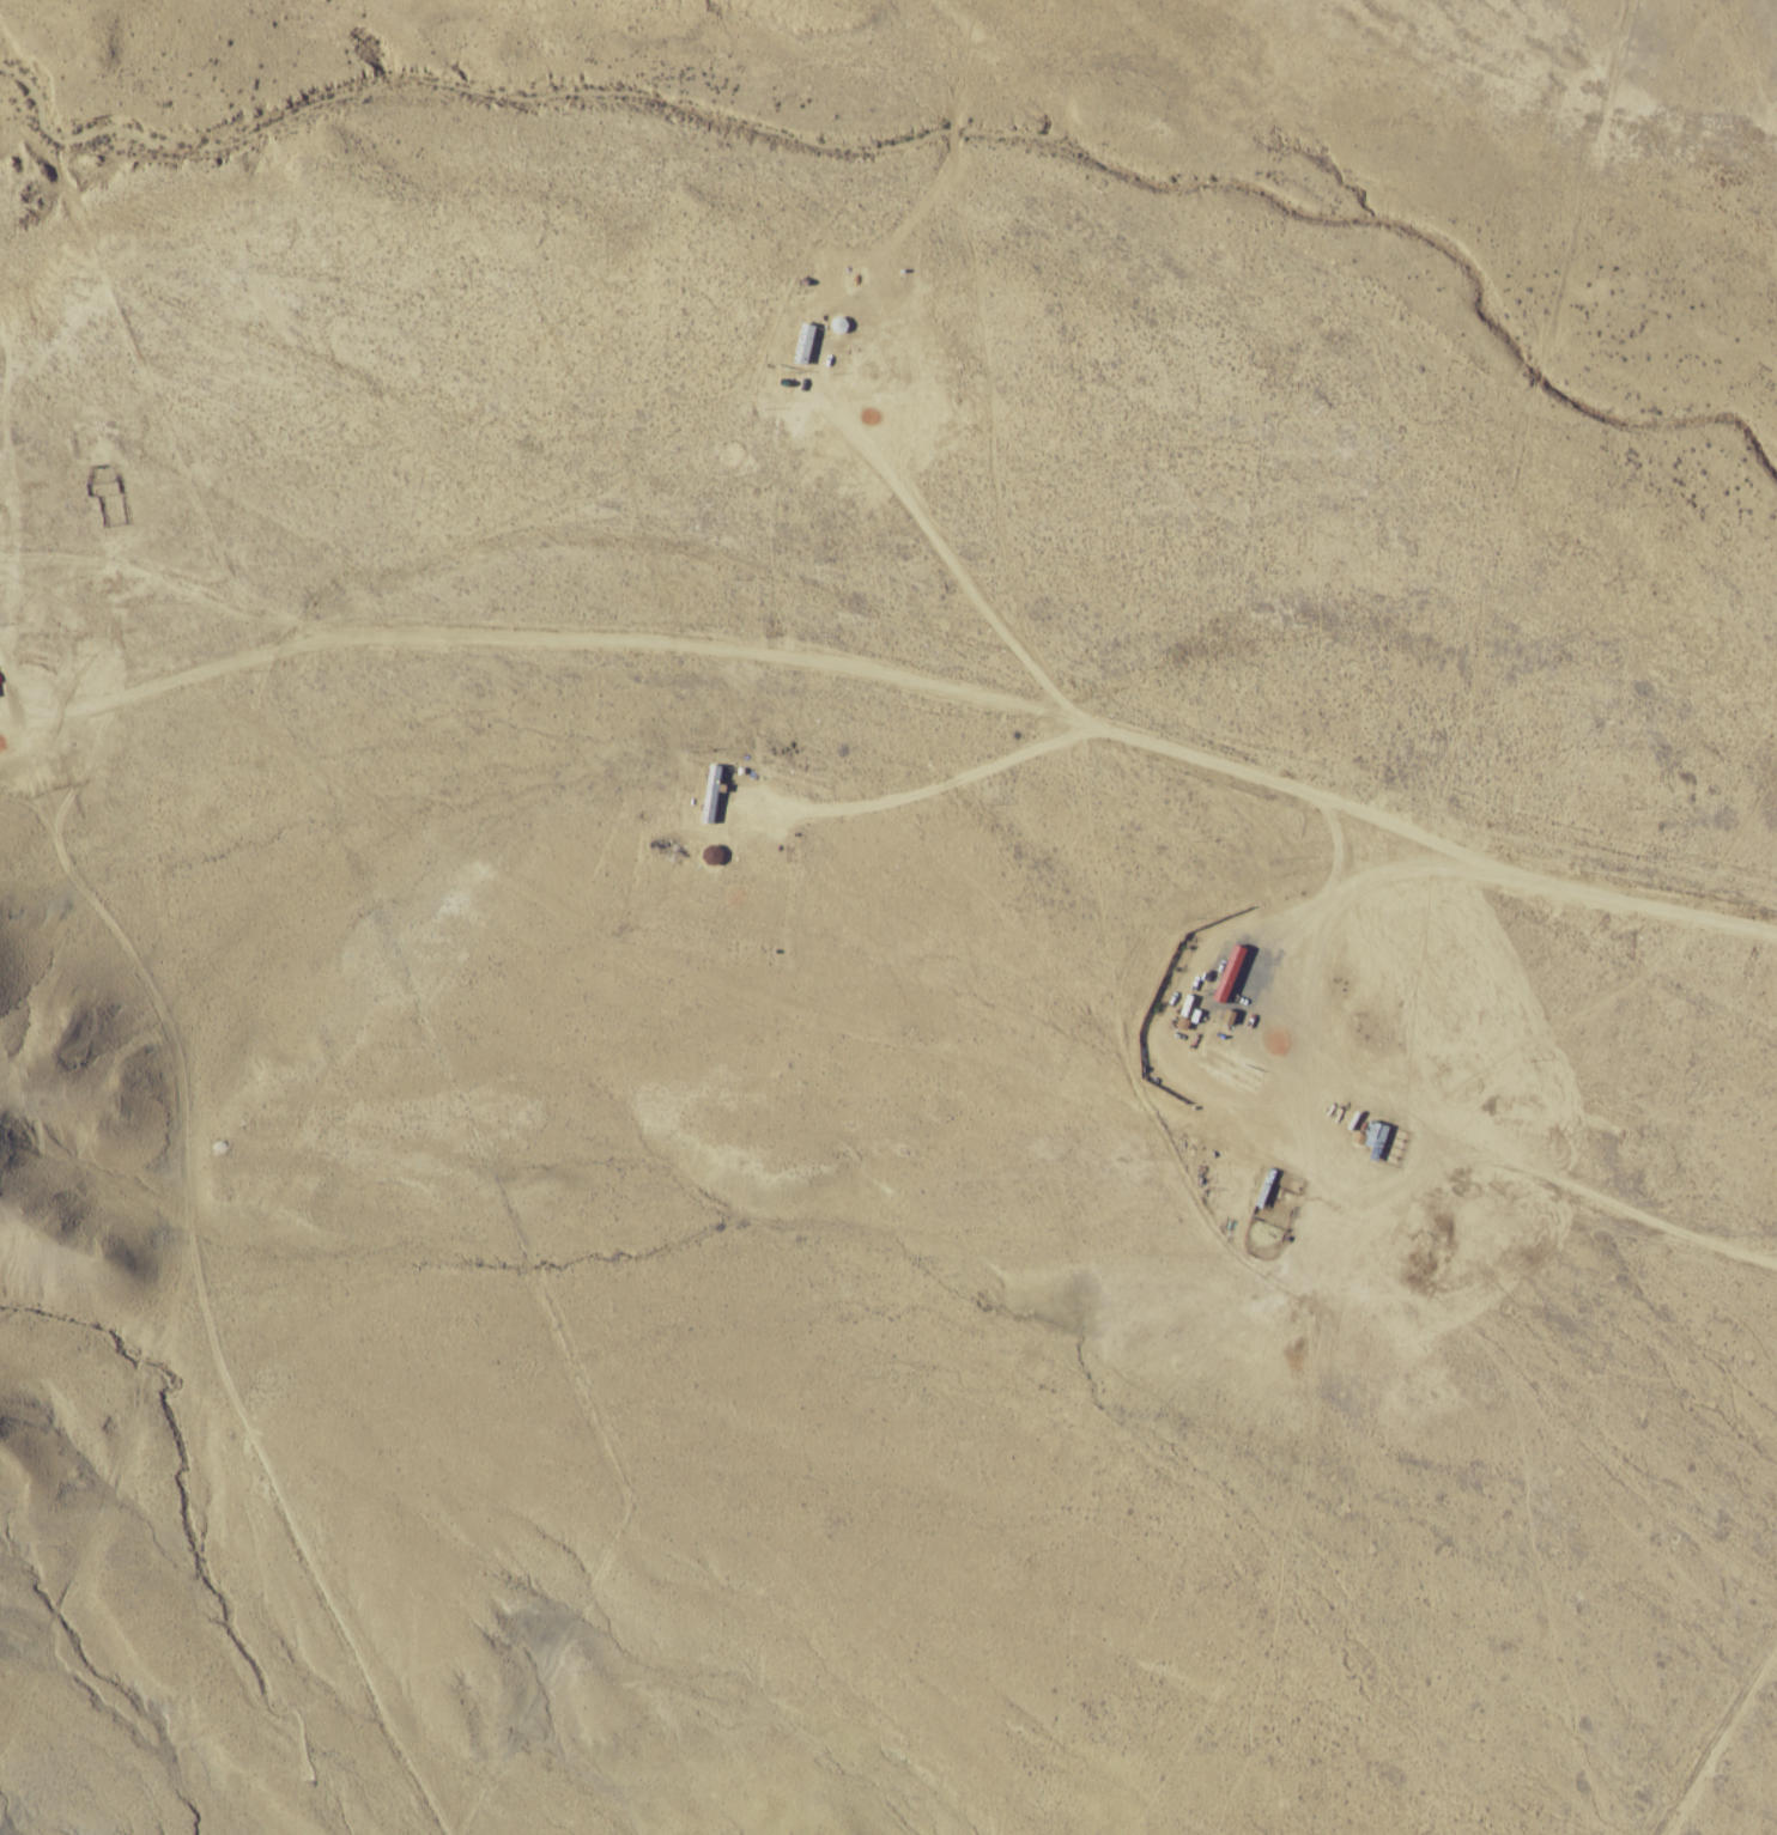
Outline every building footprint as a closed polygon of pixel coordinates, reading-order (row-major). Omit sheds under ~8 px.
[(813,326),(798,323),(788,363),(803,366),(813,326)] [(725,767),(711,764),(697,821),(712,824),(725,767)] [(707,846),(704,862),(718,865),(722,850),(707,846)] [(1241,961),(1229,956),(1212,998),(1225,1003),(1241,961)] [(1363,1134),(1374,1138),(1379,1125),(1369,1120),(1363,1134)]
